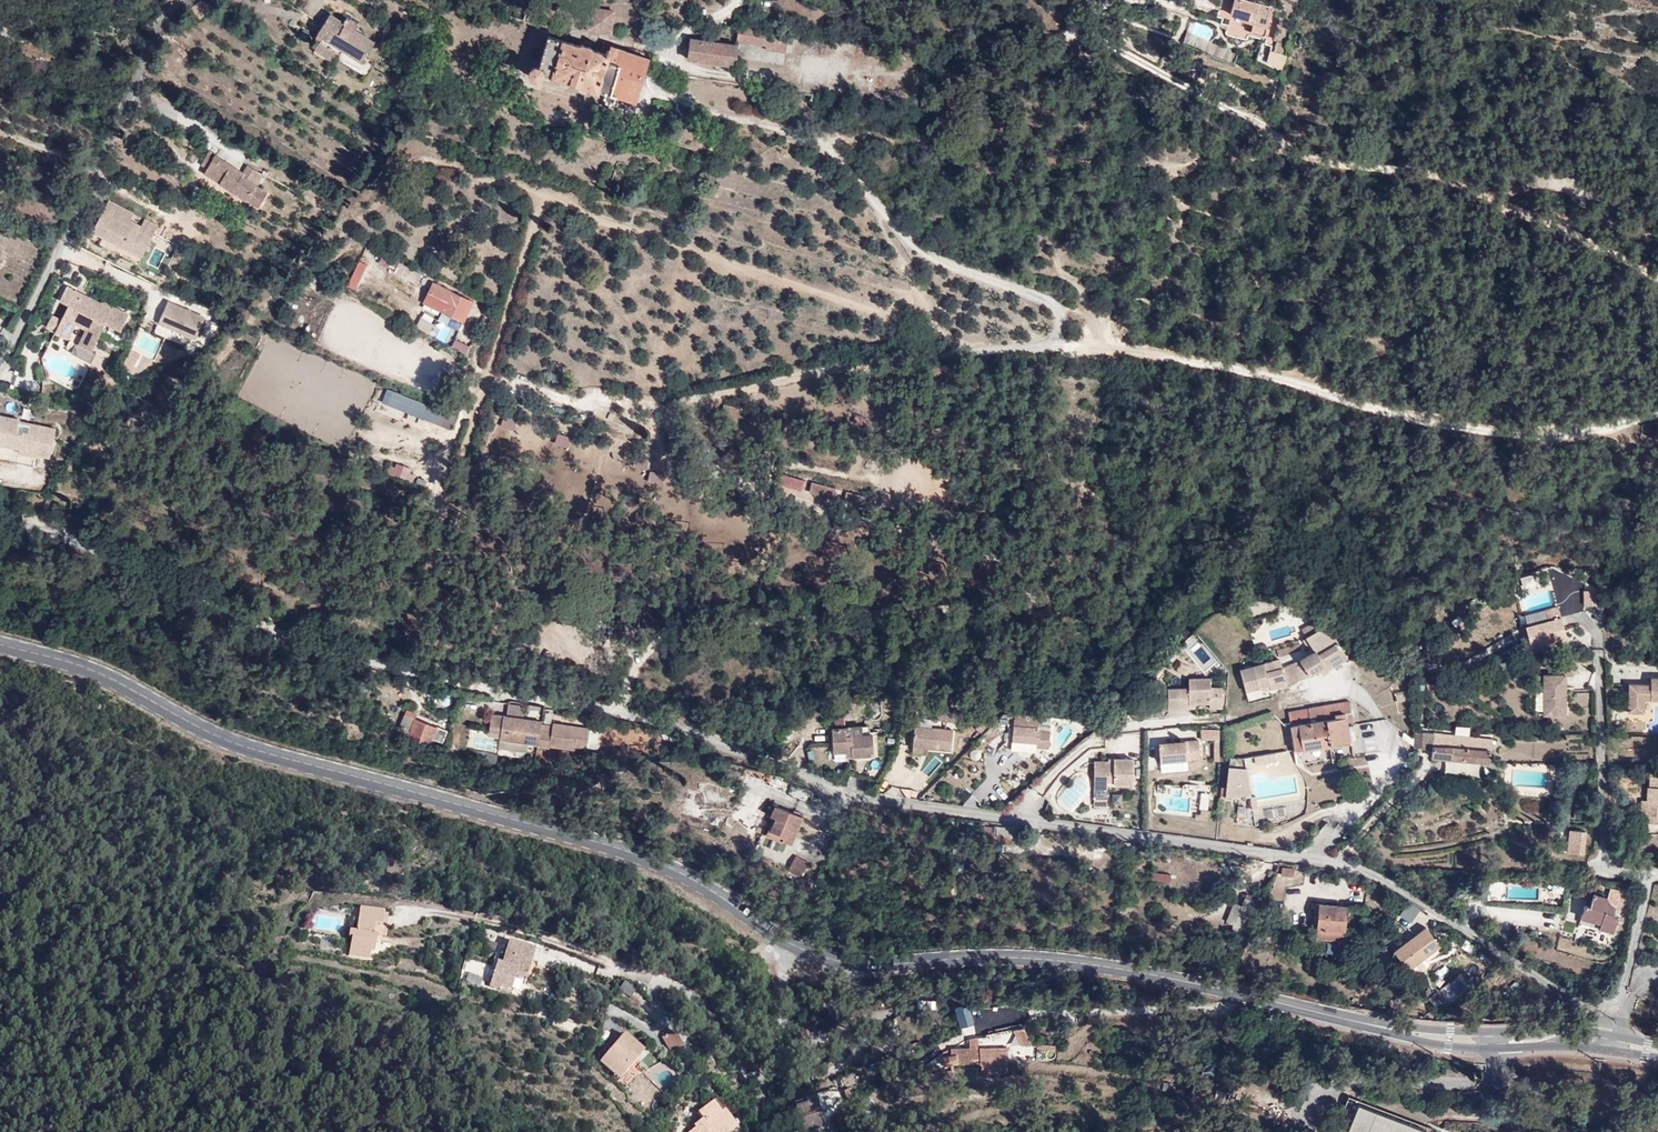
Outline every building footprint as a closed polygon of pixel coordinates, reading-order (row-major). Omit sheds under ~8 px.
[(1268,28),(1273,8),(1242,0),(1235,0),(1231,14),(1252,20),(1251,24),(1268,28)] [(591,9),(589,29),(613,33),(613,32),(615,11),(591,9)] [(329,28),(336,18),(330,14),(323,25),(329,28)] [(352,55),(365,36),(355,30),(358,25),(348,18),(345,23),(336,18),(329,28),(323,25),(318,33),(323,37),(316,49),(335,61),(343,50),(352,55)] [(1211,52),(1213,42),(1205,40),(1208,27),(1196,23),(1193,31),(1187,29),(1183,44),(1211,52)] [(767,45),(769,33),(740,29),(738,41),(767,45)] [(789,36),(769,33),(767,45),(767,49),(787,52),(789,36)] [(374,42),(365,36),(352,55),(362,61),(374,42)] [(649,59),(610,45),(608,50),(607,50),(606,54),(590,49),(591,48),(582,44),(581,46),(548,36),(538,65),(535,64),(529,68),(528,72),(532,78),(536,80),(542,77),(543,74),(603,93),(603,96),(606,99),(610,101),(615,99),(619,99),(621,98),(636,103),(649,59)] [(737,45),(692,39),(689,59),(735,66),(737,45)] [(289,53),(277,45),(273,52),(285,59),(289,53)] [(1259,51),(1257,61),(1266,63),(1269,52),(1259,51)] [(1266,65),(1282,72),(1288,57),(1271,51),(1266,65)] [(262,174),(247,165),(243,171),(209,150),(201,164),(206,168),(204,172),(218,182),(218,183),(245,200),(246,199),(257,205),(265,193),(254,186),(262,174)] [(712,164),(695,159),(692,166),(710,171),(712,164)] [(102,212),(151,238),(157,227),(144,220),(140,227),(129,221),(133,214),(107,202),(102,212)] [(92,231),(142,256),(145,249),(149,251),(151,247),(148,245),(151,238),(102,212),(92,231)] [(347,286),(357,291),(369,265),(359,260),(347,286)] [(475,301),(433,283),(423,307),(464,325),(475,301)] [(72,295),(74,291),(65,287),(58,300),(67,305),(53,332),(64,337),(72,319),(88,328),(80,345),(90,351),(103,323),(119,330),(126,315),(111,307),(109,314),(72,295)] [(99,304),(74,291),(72,295),(109,314),(111,307),(101,302),(99,304)] [(194,347),(206,316),(167,302),(156,333),(194,347)] [(431,335),(435,324),(420,318),(416,329),(431,335)] [(72,319),(64,337),(66,339),(74,323),(84,328),(77,344),(80,345),(88,328),(72,319)] [(470,347),(455,340),(451,348),(466,356),(470,347)] [(458,415),(386,387),(380,403),(452,430),(458,415)] [(780,400),(776,412),(791,417),(795,405),(780,400)] [(601,420),(616,424),(618,415),(603,411),(601,420)] [(0,445),(0,458),(32,465),(34,455),(37,456),(37,454),(49,456),(54,428),(30,423),(28,433),(16,431),(18,420),(0,416),(0,428),(5,430),(2,446),(0,445)] [(557,435),(555,446),(569,448),(570,437),(557,435)] [(395,466),(388,464),(384,475),(413,486),(417,475),(410,473),(410,469),(396,463),(395,466)] [(647,481),(660,484),(663,474),(650,470),(647,481)] [(424,489),(427,480),(417,477),(415,486),(424,489)] [(785,477),(783,489),(804,492),(806,480),(785,477)] [(810,493),(832,499),(836,485),(814,479),(810,493)] [(845,503),(867,510),(871,496),(849,489),(845,503)] [(1582,591),(1582,608),(1599,608),(1598,591),(1582,591)] [(1527,627),(1532,647),(1567,639),(1563,618),(1527,627)] [(1313,623),(1301,629),(1305,635),(1316,630),(1313,623)] [(1308,639),(1317,652),(1336,640),(1322,630),(1308,639)] [(1317,652),(1302,662),(1311,677),(1322,670),(1326,667),(1328,671),(1348,659),(1336,640),(1317,652)] [(1188,651),(1202,667),(1212,658),(1198,642),(1188,651)] [(1311,677),(1302,662),(1284,669),(1288,686),(1311,677)] [(1288,686),(1284,669),(1268,674),(1265,666),(1242,671),(1247,692),(1263,688),(1270,686),(1272,690),(1288,686)] [(1545,716),(1562,716),(1562,710),(1566,710),(1566,675),(1545,675),(1545,716)] [(1644,701),(1644,698),(1652,698),(1652,701),(1657,701),(1657,679),(1651,678),(1651,685),(1630,685),(1630,714),(1644,714),(1644,701)] [(1212,680),(1190,680),(1191,689),(1169,690),(1169,709),(1191,709),(1191,705),(1211,704),(1211,709),(1224,708),(1224,690),(1211,690),(1212,680)] [(441,703),(452,708),(458,695),(446,691),(441,703)] [(1535,698),(1535,713),(1543,713),(1543,698),(1535,698)] [(509,703),(508,713),(525,716),(526,706),(509,703)] [(1345,719),(1346,728),(1355,727),(1351,704),(1309,711),(1312,724),(1345,719)] [(406,709),(404,714),(417,719),(419,714),(406,709)] [(543,721),(553,723),(554,714),(544,712),(543,721)] [(965,714),(939,712),(939,722),(964,724),(965,714)] [(441,749),(448,728),(437,723),(436,726),(417,719),(404,714),(400,726),(408,729),(404,738),(430,748),(431,745),(441,749)] [(543,721),(520,718),(520,723),(509,721),(509,716),(493,714),(490,733),(502,735),(501,740),(540,745),(539,748),(550,750),(551,747),(576,750),(576,747),(587,748),(590,728),(553,723),(553,726),(552,730),(542,729),(543,724),(543,721)] [(1039,717),(1015,715),(1014,719),(1011,750),(1018,751),(1018,752),(1027,753),(1027,752),(1035,753),(1035,750),(1048,751),(1050,734),(1048,734),(1048,729),(1038,728),(1039,717)] [(1349,743),(1346,728),(1345,719),(1312,724),(1300,726),(1303,750),(1349,743)] [(852,728),(833,729),(834,753),(847,753),(853,752),(853,758),(874,757),(873,734),(863,735),(863,726),(852,726),(852,728)] [(1295,752),(1303,750),(1300,726),(1292,728),(1295,752)] [(1470,737),(1471,728),(1456,727),(1455,735),(1470,737)] [(590,728),(587,748),(596,749),(598,730),(590,728)] [(924,749),(928,730),(916,728),(914,748),(924,749)] [(1213,762),(1221,762),(1220,729),(1200,730),(1201,742),(1213,741),(1213,762)] [(953,732),(928,730),(924,749),(928,750),(928,751),(929,751),(952,752),(953,732)] [(1492,740),(1435,733),(1432,757),(1490,763),(1492,740)] [(1172,747),(1171,745),(1160,746),(1162,763),(1202,760),(1200,743),(1176,744),(1176,747),(1172,747)] [(479,763),(496,766),(498,753),(481,749),(479,763)] [(1325,751),(1297,754),(1298,764),(1310,762),(1311,770),(1327,769),(1325,751)] [(816,752),(816,763),(825,763),(825,752),(816,752)] [(1115,763),(1110,763),(1096,763),(1096,783),(1108,783),(1115,783),(1115,786),(1135,786),(1135,761),(1116,761),(1115,763)] [(1456,774),(1467,773),(1466,764),(1456,765),(1456,774)] [(1247,770),(1226,768),(1226,782),(1223,789),(1221,788),(1220,798),(1250,796),(1247,770)] [(1072,808),(1087,778),(1075,772),(1068,786),(1064,785),(1056,800),(1072,808)] [(1647,823),(1649,824),(1657,824),(1657,777),(1651,777),(1650,788),(1649,788),(1648,801),(1647,823)] [(811,804),(814,794),(793,785),(789,795),(811,804)] [(570,807),(573,796),(552,789),(548,799),(570,807)] [(709,799),(725,802),(726,792),(711,790),(709,799)] [(1123,804),(1122,794),(1111,796),(1113,806),(1123,804)] [(1200,796),(1200,808),(1208,808),(1209,796),(1200,796)] [(793,844),(804,817),(777,806),(773,817),(778,819),(773,831),(786,837),(784,841),(785,841),(793,844)] [(1247,815),(1247,807),(1237,807),(1237,815),(1247,815)] [(1266,812),(1268,822),(1288,819),(1286,809),(1266,812)] [(1649,824),(1647,823),(1642,823),(1637,823),(1636,835),(1640,836),(1640,837),(1648,837),(1649,824)] [(985,850),(1013,850),(1013,827),(984,828),(985,850)] [(784,843),(785,841),(784,841),(786,837),(773,831),(770,830),(767,836),(784,843)] [(1566,831),(1565,856),(1584,856),(1585,831),(1566,831)] [(800,876),(807,863),(795,856),(787,869),(800,876)] [(1154,871),(1152,880),(1169,884),(1171,875),(1154,871)] [(1586,906),(1582,919),(1601,925),(1599,929),(1613,934),(1626,892),(1612,888),(1609,898),(1595,893),(1590,907),(1586,906)] [(1245,894),(1242,906),(1231,904),(1226,927),(1246,931),(1254,896),(1245,894)] [(1411,903),(1398,918),(1412,931),(1426,916),(1411,903)] [(1317,904),(1318,942),(1348,941),(1348,904),(1317,904)] [(356,930),(359,908),(352,907),(349,929),(356,930)] [(383,912),(359,908),(356,930),(349,929),(347,936),(352,936),(349,953),(369,956),(370,950),(374,950),(376,934),(380,934),(383,912)] [(388,913),(383,912),(380,934),(385,935),(388,913)] [(1601,925),(1582,919),(1580,923),(1599,929),(1601,925)] [(1410,972),(1442,948),(1427,929),(1395,953),(1410,972)] [(524,960),(528,946),(509,939),(505,951),(502,963),(505,964),(504,970),(494,967),(489,985),(498,988),(500,983),(509,986),(514,972),(525,975),(530,961),(524,960)] [(534,948),(528,946),(524,960),(530,961),(534,948)] [(502,963),(505,951),(500,950),(494,967),(504,970),(505,964),(502,963)] [(1441,989),(1448,999),(1464,989),(1458,979),(1441,989)] [(624,983),(618,991),(631,1000),(637,991),(624,983)] [(1439,1010),(1448,1002),(1438,991),(1429,999),(1439,1010)] [(972,1026),(969,1007),(957,1009),(960,1028),(972,1026)] [(975,1026),(982,1025),(981,1012),(974,1013),(975,1026)] [(1025,1028),(1014,1032),(1021,1048),(1031,1043),(1025,1028)] [(672,1055),(685,1047),(675,1030),(662,1037),(672,1055)] [(620,1078),(644,1051),(625,1033),(601,1061),(620,1078)] [(788,1034),(784,1056),(794,1052),(797,1036),(788,1034)] [(1008,1042),(1008,1034),(978,1036),(979,1047),(993,1046),(993,1048),(999,1047),(999,1043),(1008,1042)] [(948,1048),(948,1066),(1008,1067),(1008,1048),(978,1048),(978,1039),(969,1039),(969,1049),(948,1048)] [(843,1090),(848,1099),(854,1096),(850,1087),(843,1090)] [(821,1094),(825,1105),(838,1099),(834,1089),(821,1094)] [(794,1102),(804,1131),(814,1129),(810,1116),(821,1113),(815,1094),(794,1102)] [(723,1111),(714,1101),(698,1113),(703,1119),(695,1125),(697,1127),(691,1131),(730,1131),(717,1115),(723,1111)] [(1359,1107),(1351,1131),(1433,1131),(1359,1107)] [(723,1111),(717,1115),(730,1131),(732,1131),(738,1127),(724,1110),(723,1111)]
